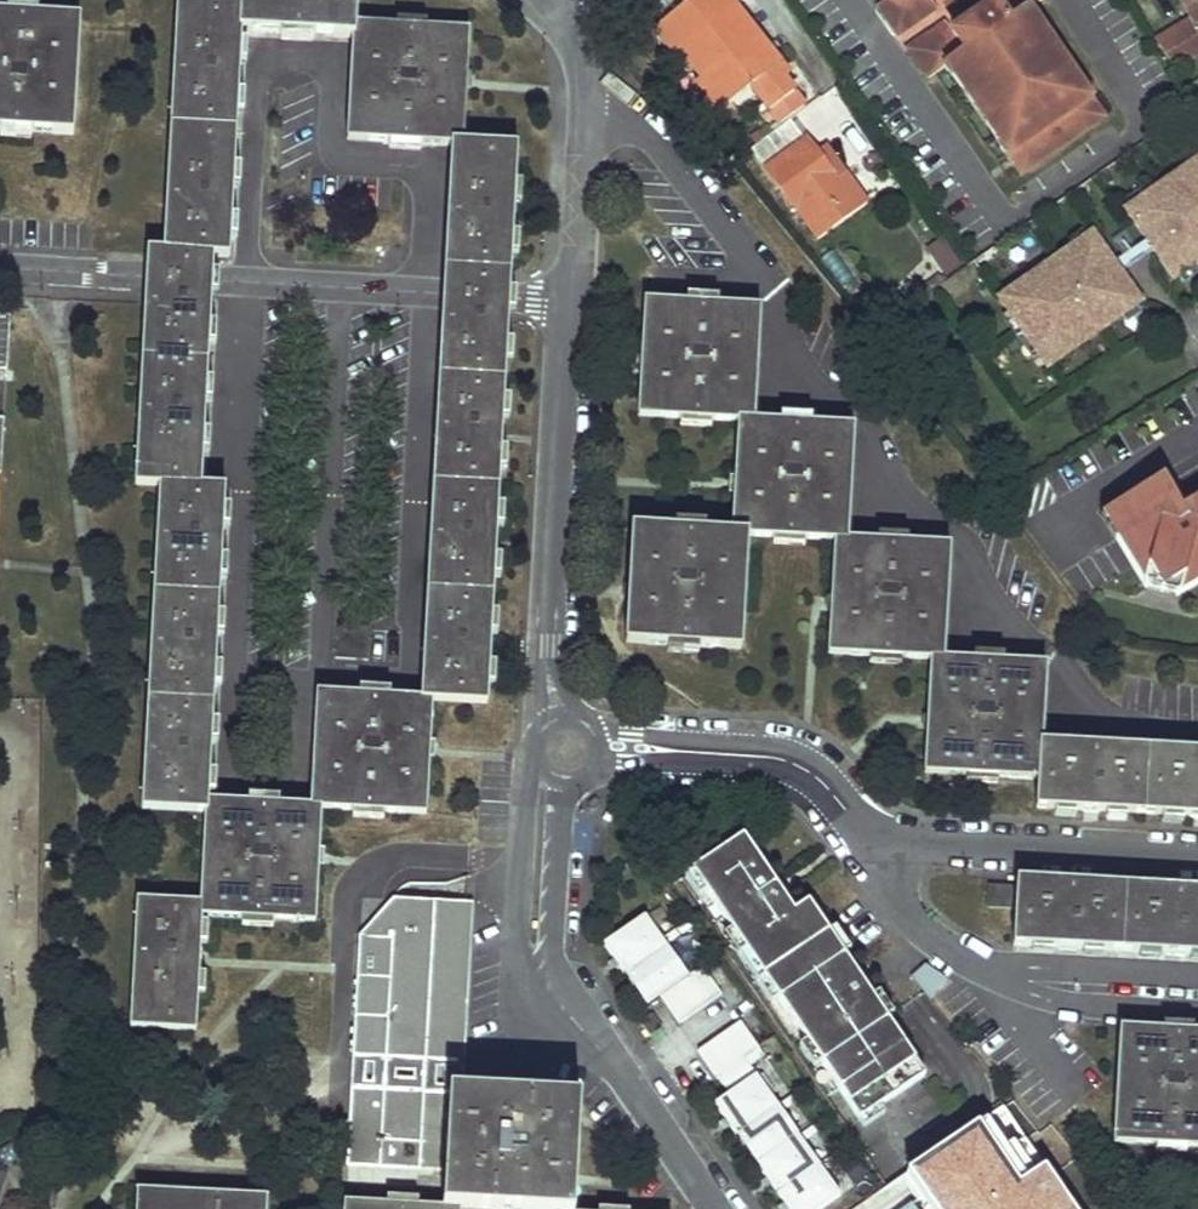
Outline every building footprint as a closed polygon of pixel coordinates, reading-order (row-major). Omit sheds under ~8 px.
[(245,12),(178,7),(164,251),(215,255),(230,255),(245,20),(359,29),(352,133),(457,139),(449,269),(512,273),(520,143),(464,140),(471,28),(359,20),(361,0),(246,0),(245,12)] [(687,4),(656,28),(673,50),(677,47),(684,42),(690,49),(683,54),(704,80),(711,76),(716,83),(709,87),(705,90),(724,114),(756,90),(782,123),(806,106),(785,79),(779,71),(785,67),(732,0),(684,0),(687,4)] [(878,2),(898,31),(936,6),(932,0),(881,0),(878,2)] [(908,46),(928,76),(947,63),(1019,171),(1101,116),(1028,8),(1039,0),(991,0),(993,1),(952,30),(946,21),(908,46)] [(1197,48),(1197,0),(1174,0),(1182,17),(1154,31),(1169,62),(1197,48)] [(75,135),(81,22),(0,17),(0,130),(75,135)] [(690,49),(684,42),(677,47),(683,54),(690,49)] [(785,67),(779,71),(785,79),(791,75),(785,67)] [(716,83),(711,76),(704,80),(709,87),(716,83)] [(791,118),(751,148),(819,240),(870,203),(846,171),(836,179),(791,118)] [(1125,211),(1173,282),(1197,265),(1197,162),(1125,211)] [(1140,304),(1092,234),(997,300),(1006,312),(1009,317),(1017,317),(1027,331),(1037,346),(1034,353),(1036,356),(1045,370),(1140,304)] [(942,274),(960,263),(943,236),(925,248),(942,274)] [(208,813),(203,906),(139,903),(131,1027),(195,1031),(203,915),(314,922),(323,808),(427,815),(433,700),(487,705),(510,319),(445,316),(421,700),(321,694),(314,808),(210,801),(227,487),(201,485),(212,302),(148,298),(138,482),(164,483),(145,809),(208,813)] [(1038,782),(1036,808),(1197,816),(1197,752),(1040,744),(1044,665),(938,659),(944,549),(846,543),(852,430),(752,423),(759,310),(645,304),(639,417),(738,423),(731,536),(633,530),(628,642),(738,649),(747,537),(834,543),(827,653),(929,659),(923,775),(1038,782)] [(1027,331),(1017,317),(1009,317),(1006,312),(1000,316),(1015,338),(1027,331)] [(10,362),(12,317),(0,317),(0,362),(10,362)] [(1037,346),(1027,331),(1015,338),(1030,360),(1036,356),(1034,353),(1037,346)] [(9,370),(10,362),(0,362),(0,370),(9,370)] [(1159,468),(1099,504),(1115,531),(1121,528),(1113,512),(1166,480),(1159,468)] [(1113,512),(1121,528),(1115,531),(1138,571),(1155,561),(1164,563),(1163,566),(1173,569),(1183,587),(1197,578),(1197,494),(1180,505),(1166,480),(1113,512)] [(1143,579),(1175,591),(1183,587),(1173,569),(1163,566),(1164,563),(1155,561),(1138,571),(1143,579)] [(372,628),(338,626),(336,660),(370,662),(372,628)] [(706,895),(710,900),(732,933),(777,1002),(792,1026),(804,1044),(819,1067),(856,1123),(877,1110),(922,1079),(886,1023),(871,1002),(845,961),(829,938),(809,906),(794,917),(743,841),(722,854),(692,874),(706,895)] [(1017,884),(1016,893),(1015,912),(1013,946),(1197,957),(1197,894),(1017,884)] [(991,891),(990,911),(1015,912),(1016,893),(991,891)] [(732,933),(710,900),(706,895),(698,900),(723,939),(732,933)] [(359,934),(354,1056),(457,1061),(463,964),(466,902),(395,899),(359,934)] [(649,915),(608,944),(651,1006),(663,997),(682,1025),(725,995),(700,959),(685,969),(669,945),(683,936),(679,930),(665,939),(649,915)] [(836,934),(829,938),(845,961),(850,956),(836,934)] [(878,998),(871,1002),(886,1023),(892,1020),(878,998)] [(792,1026),(777,1002),(769,1008),(784,1030),(792,1026)] [(682,1028),(696,1048),(725,1028),(712,1008),(682,1028)] [(656,1014),(644,1022),(654,1036),(666,1027),(656,1014)] [(702,1051),(732,1093),(718,1103),(792,1208),(825,1208),(843,1196),(827,1172),(841,1162),(836,1156),(822,1166),(806,1144),(821,1133),(817,1126),(802,1137),(785,1113),(800,1103),(796,1096),(781,1106),(754,1068),(769,1057),(744,1022),(702,1051)] [(1117,1027),(1111,1141),(1197,1146),(1197,1032),(1117,1027)] [(819,1067),(804,1044),(796,1049),(811,1072),(819,1067)] [(354,1056),(352,1089),(456,1094),(457,1061),(354,1056)] [(574,1101),(456,1094),(352,1089),(348,1164),(452,1169),(450,1208),(568,1208),(574,1101)] [(1005,1107),(854,1208),(1075,1208),(1005,1107)] [(877,1110),(856,1123),(861,1131),(882,1118),(877,1110)] [(266,1198),(260,1197),(146,1191),(138,1190),(137,1208),(266,1208),(266,1198)]
